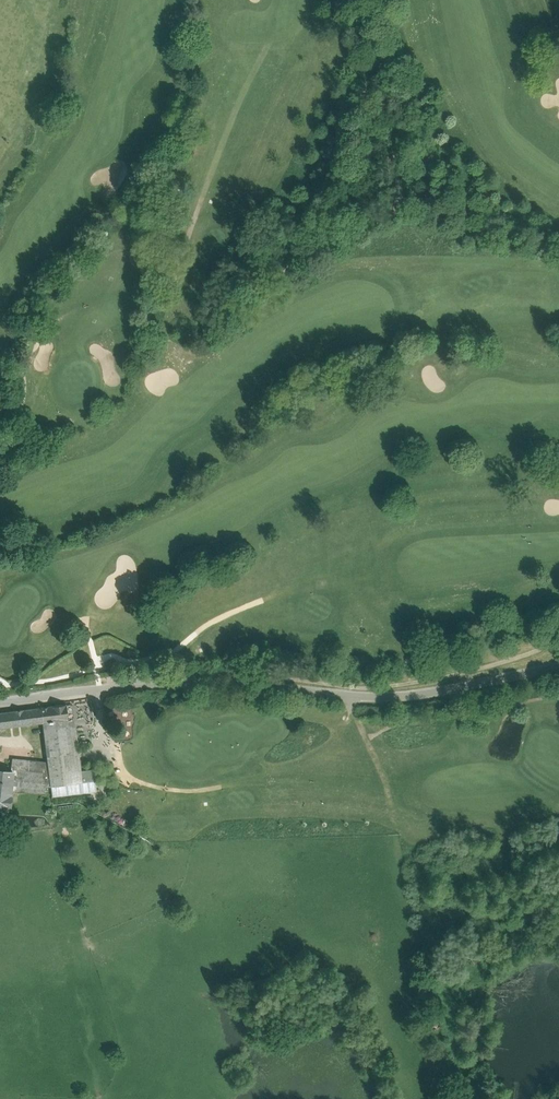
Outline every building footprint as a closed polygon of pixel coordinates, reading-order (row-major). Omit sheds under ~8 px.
[(74,772),(81,771),(74,704),(68,705),(70,720),(69,720),(74,772)] [(70,720),(68,705),(41,708),(42,723),(43,723),(45,738),(48,763),(49,773),(51,786),(75,783),(74,772),(69,720),(70,720)] [(42,723),(41,708),(0,713),(0,728),(42,723)] [(22,771),(23,761),(13,760),(12,770),(22,771)] [(49,773),(48,763),(40,763),(23,761),(22,771),(49,773)] [(51,786),(49,773),(22,771),(12,770),(11,772),(12,772),(11,790),(21,791),(22,786),(44,788),(44,793),(45,793),(44,787),(51,786)] [(74,772),(75,783),(95,780),(94,770),(81,771),(74,772)] [(11,772),(0,771),(0,806),(9,807),(11,790),(12,772),(11,772)] [(75,783),(51,786),(52,797),(96,791),(95,781),(75,783)] [(6,815),(8,813),(9,807),(0,806),(0,815),(6,815)]
